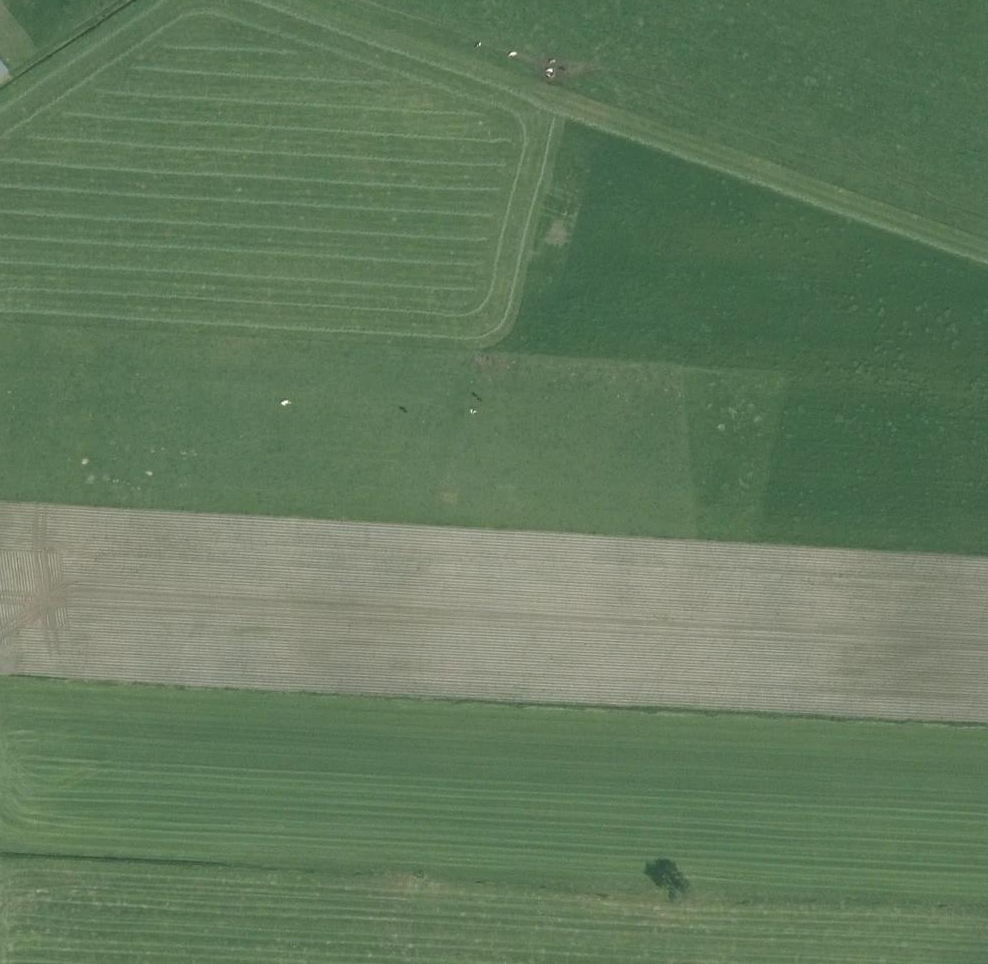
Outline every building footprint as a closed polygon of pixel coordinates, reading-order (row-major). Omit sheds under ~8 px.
[(8,63),(0,48),(0,68),(8,63)]
